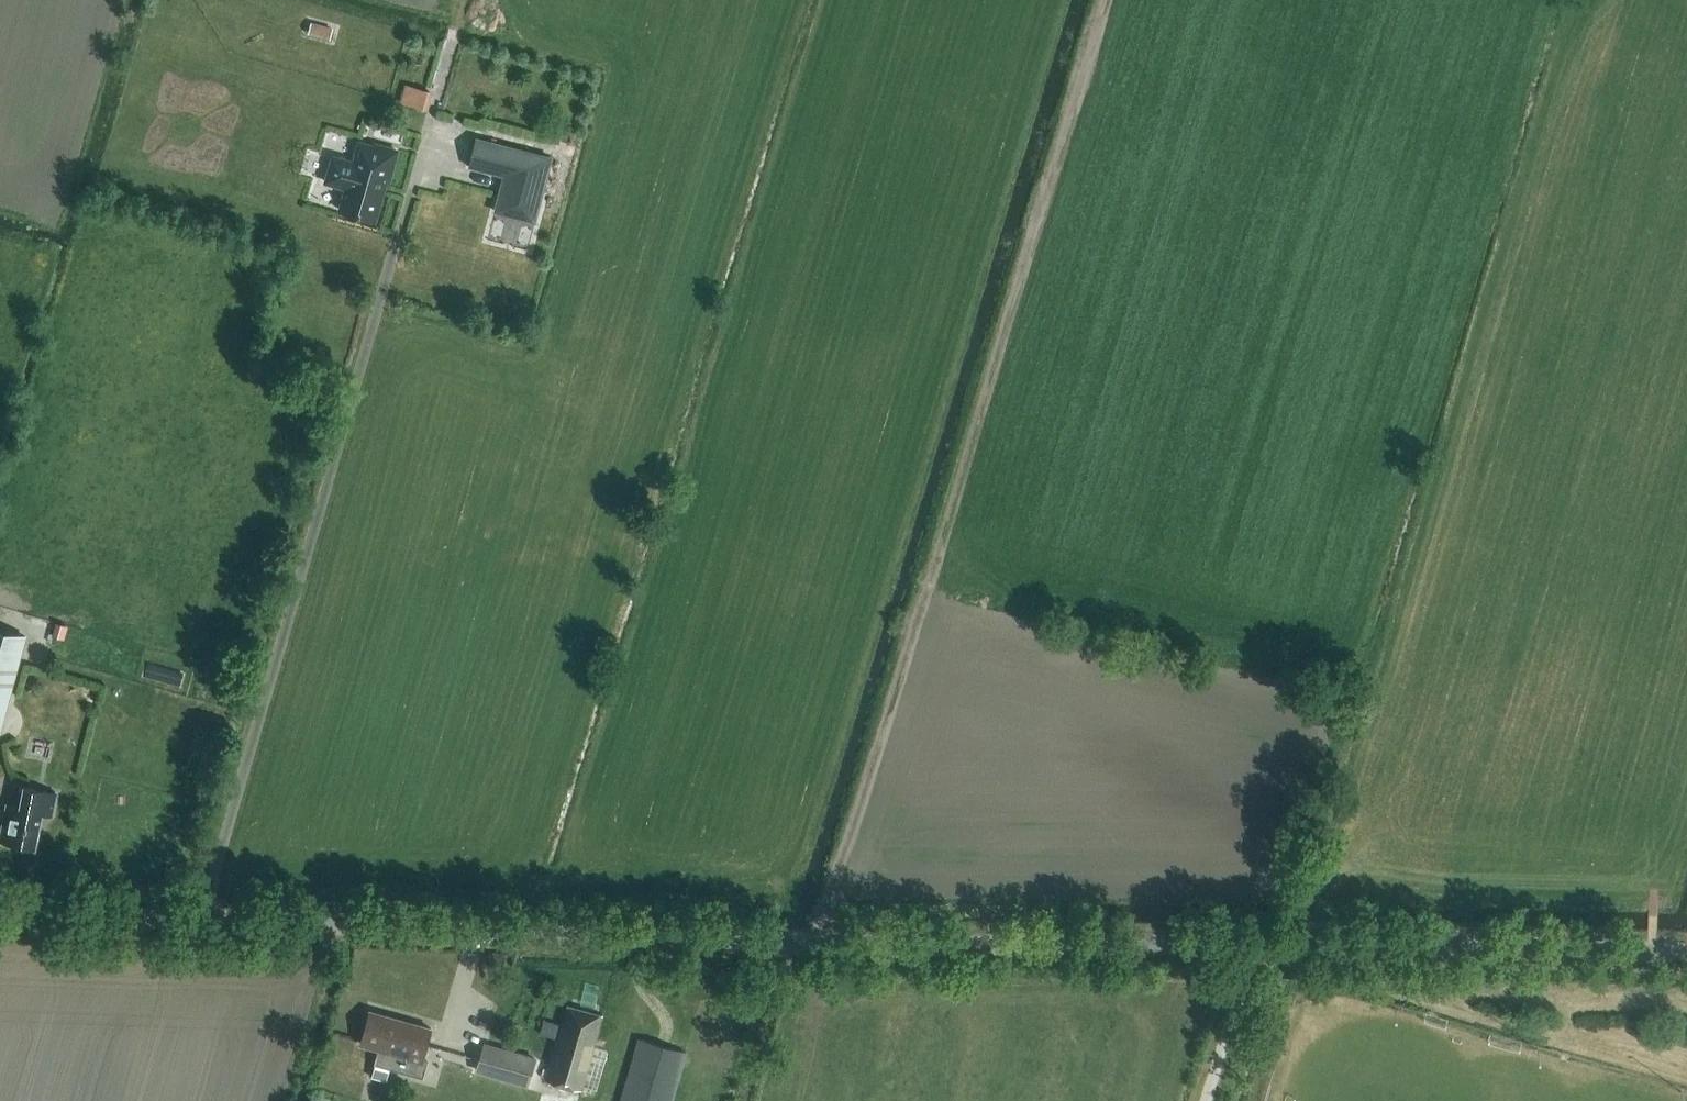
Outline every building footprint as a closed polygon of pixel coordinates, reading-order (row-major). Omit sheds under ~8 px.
[(338,37),(341,24),(318,19),(315,32),(338,37)] [(548,167),(531,163),(534,153),(476,138),(469,166),(505,175),(495,211),(535,221),(548,167)] [(375,145),(359,140),(353,160),(332,153),(324,183),(345,189),(339,210),(378,222),(389,183),(390,183),(401,149),(376,142),(375,145)] [(28,635),(0,627),(0,732),(1,732),(28,635)] [(58,792),(24,785),(23,786),(20,786),(16,806),(8,804),(0,840),(35,847),(42,815),(53,817),(58,792)] [(596,1038),(603,1014),(567,1004),(561,1024),(544,1019),(540,1033),(557,1038),(546,1079),(581,1089),(596,1038)] [(423,1078),(428,1061),(423,1059),(432,1028),(370,1011),(371,1012),(362,1044),(379,1048),(375,1064),(423,1078)] [(686,1052),(640,1038),(622,1100),(672,1100),(686,1052)] [(527,1084),(535,1058),(486,1044),(478,1070),(527,1084)]
